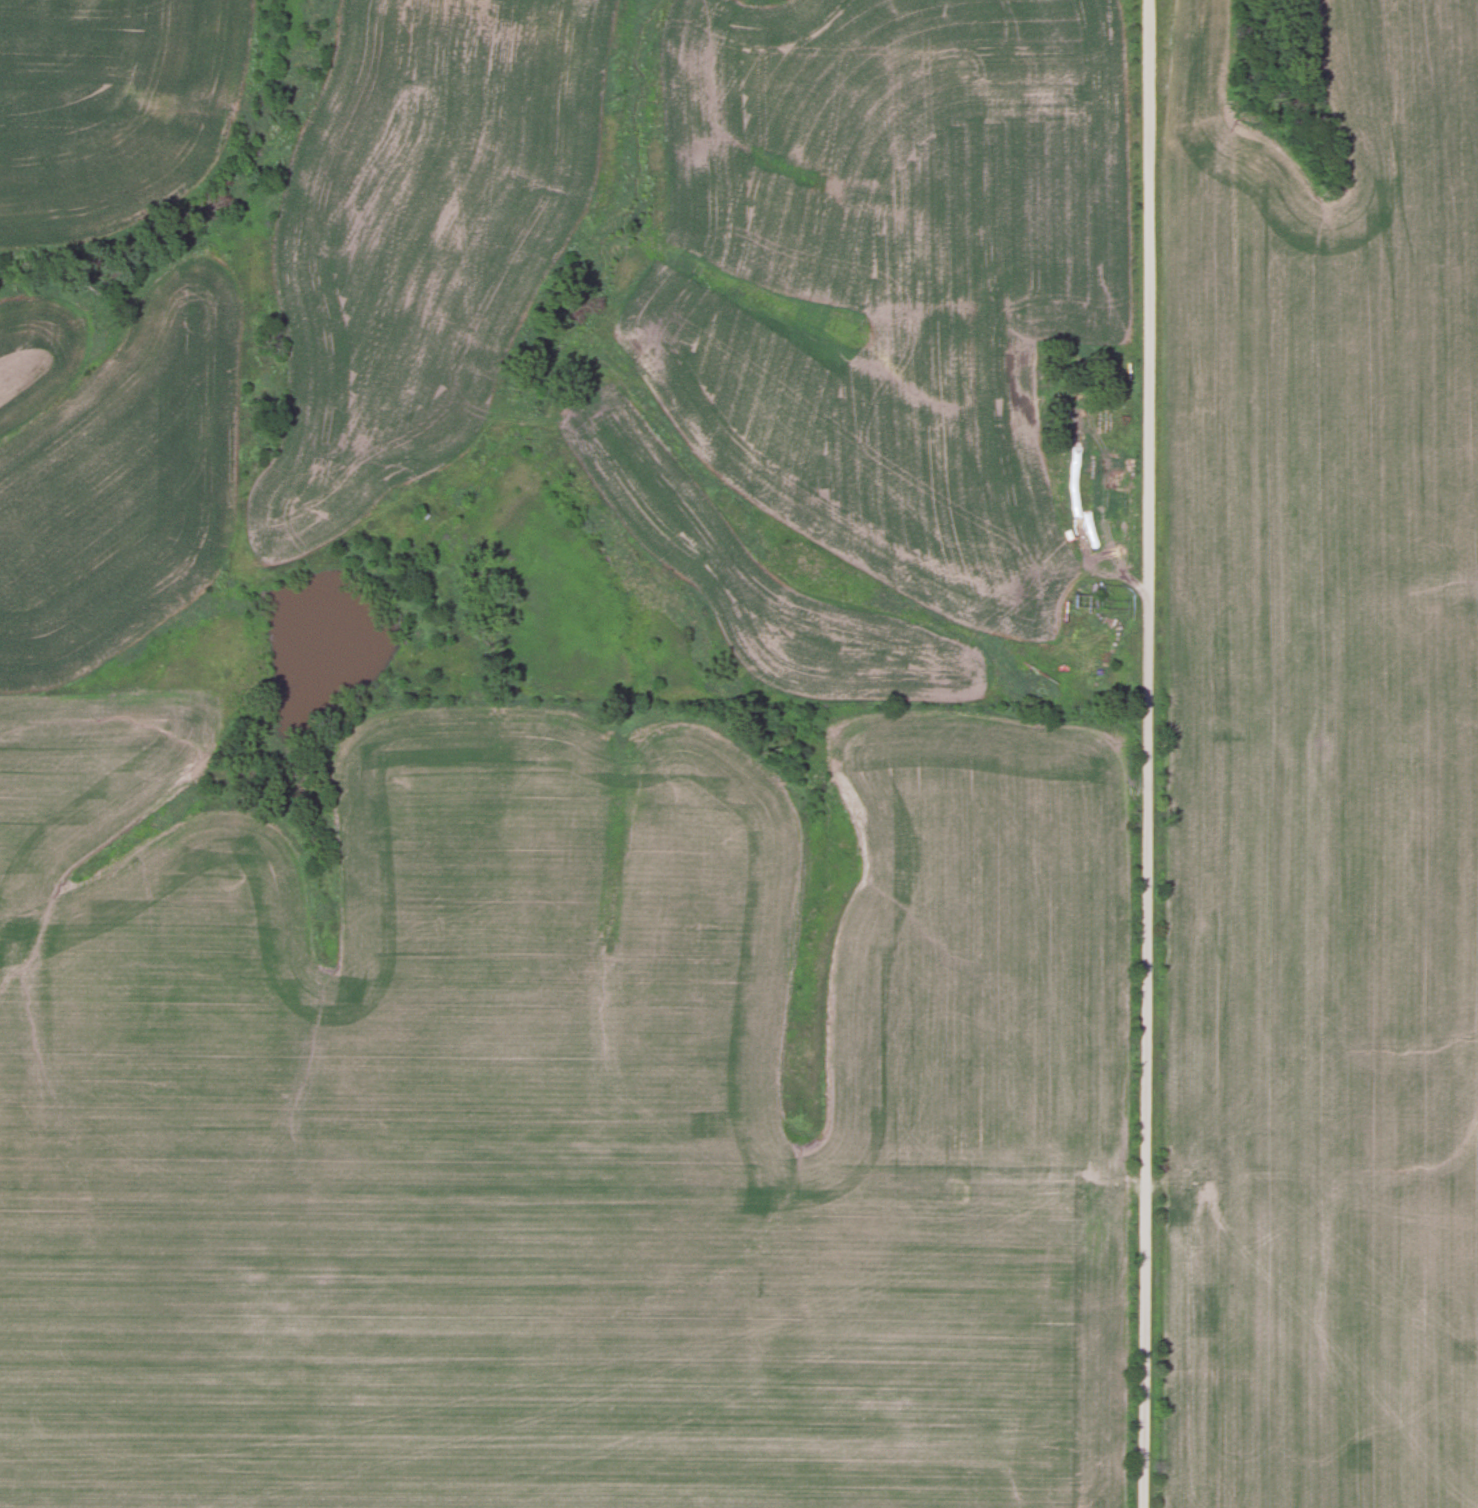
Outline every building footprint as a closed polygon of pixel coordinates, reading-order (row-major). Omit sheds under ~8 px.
[(1095,595),(1074,595),(1074,609),(1095,609),(1095,595)]
